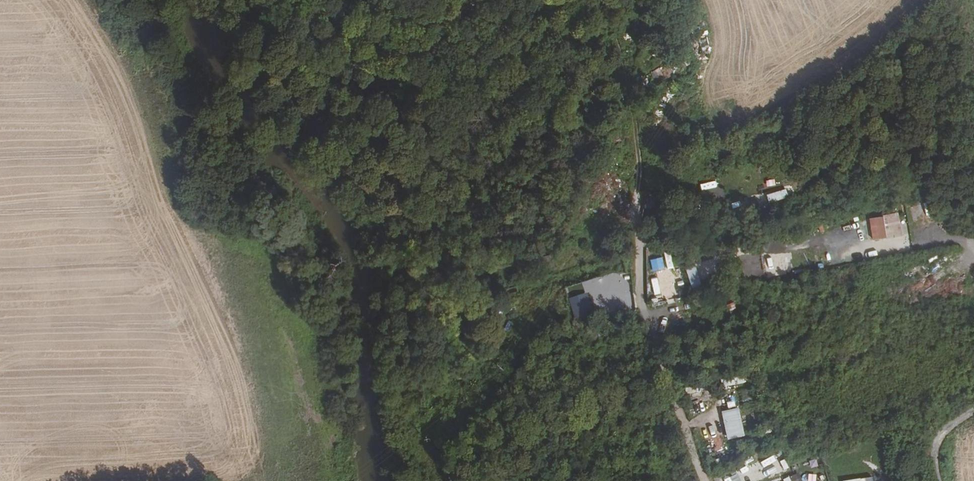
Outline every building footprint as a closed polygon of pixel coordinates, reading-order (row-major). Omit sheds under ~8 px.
[(618,192),(620,171),(605,170),(604,192),(618,192)] [(767,193),(769,202),(788,197),(786,189),(767,193)] [(757,195),(760,206),(769,203),(765,192),(757,195)] [(899,214),(870,216),(871,238),(907,236),(906,223),(899,223),(899,214)] [(849,224),(851,235),(863,233),(862,222),(849,224)] [(835,236),(846,234),(845,227),(834,229),(835,236)] [(394,237),(388,239),(390,247),(397,245),(394,237)] [(825,250),(827,264),(842,263),(840,249),(825,250)] [(692,292),(702,289),(695,265),(686,268),(692,292)] [(619,290),(619,289),(613,275),(600,276),(568,290),(577,312),(577,313),(606,311),(609,310),(618,309),(624,307),(623,307),(623,300),(619,290)] [(654,295),(660,294),(657,278),(651,279),(654,295)] [(678,281),(679,296),(687,295),(686,281),(678,281)] [(415,330),(402,333),(406,349),(418,347),(415,330)] [(743,376),(721,379),(723,393),(730,392),(730,385),(744,383),(743,376)] [(698,391),(693,392),(696,405),(702,403),(698,391)] [(729,409),(737,405),(732,396),(725,400),(729,409)] [(720,412),(728,441),(745,437),(737,408),(720,412)] [(709,471),(723,467),(720,457),(706,461),(709,471)] [(757,480),(770,473),(763,460),(750,467),(757,480)] [(798,473),(783,478),(784,480),(802,480),(798,473)]
